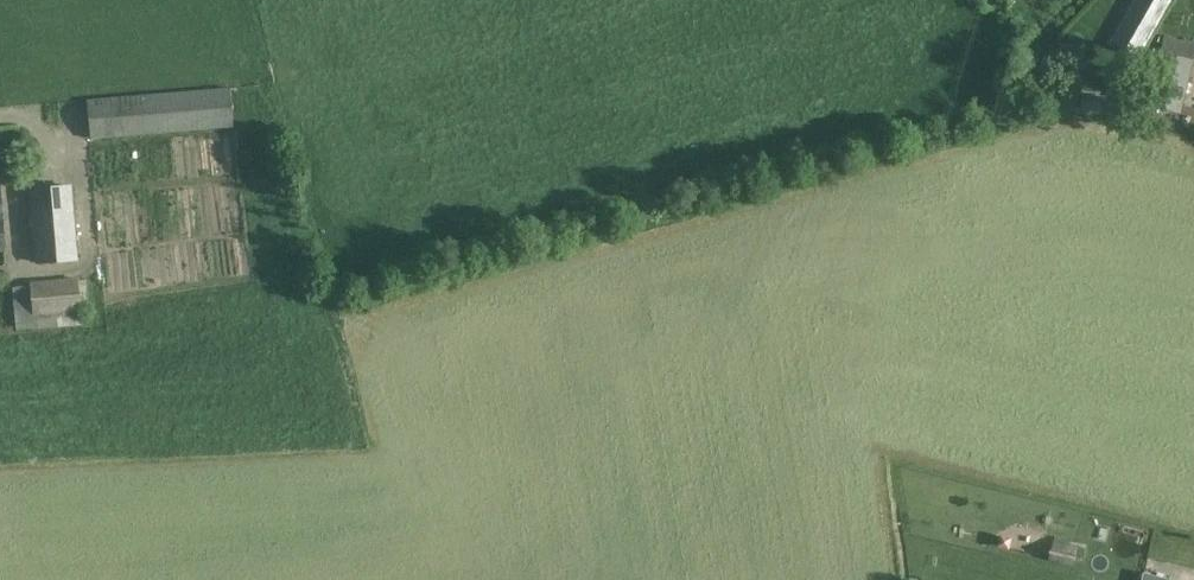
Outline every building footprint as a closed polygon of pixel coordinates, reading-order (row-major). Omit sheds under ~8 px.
[(1161,19),(1135,4),(1114,39),(1141,54),(1161,19)] [(1193,60),(1193,44),(1164,37),(1161,53),(1193,60)] [(1161,53),(1148,106),(1182,115),(1193,68),(1193,60),(1161,53)] [(232,91),(89,102),(92,140),(235,128),(232,91)] [(73,188),(33,191),(39,264),(79,261),(73,188)] [(14,288),(17,331),(83,325),(82,313),(83,313),(80,279),(31,283),(32,287),(14,288)] [(1010,539),(1002,538),(1000,544),(1008,546),(1010,539)]
